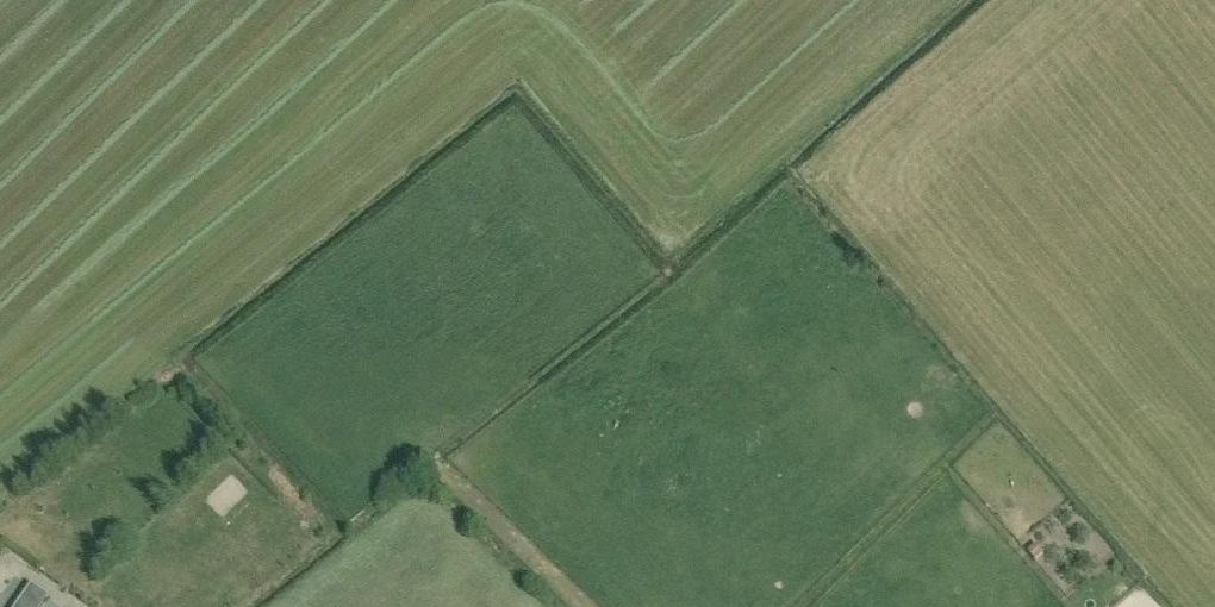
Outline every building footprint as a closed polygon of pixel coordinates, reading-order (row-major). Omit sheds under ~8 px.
[(22,606),(82,606),(88,597),(44,570),(22,606)] [(22,587),(11,582),(0,606),(13,606),(22,587)]
